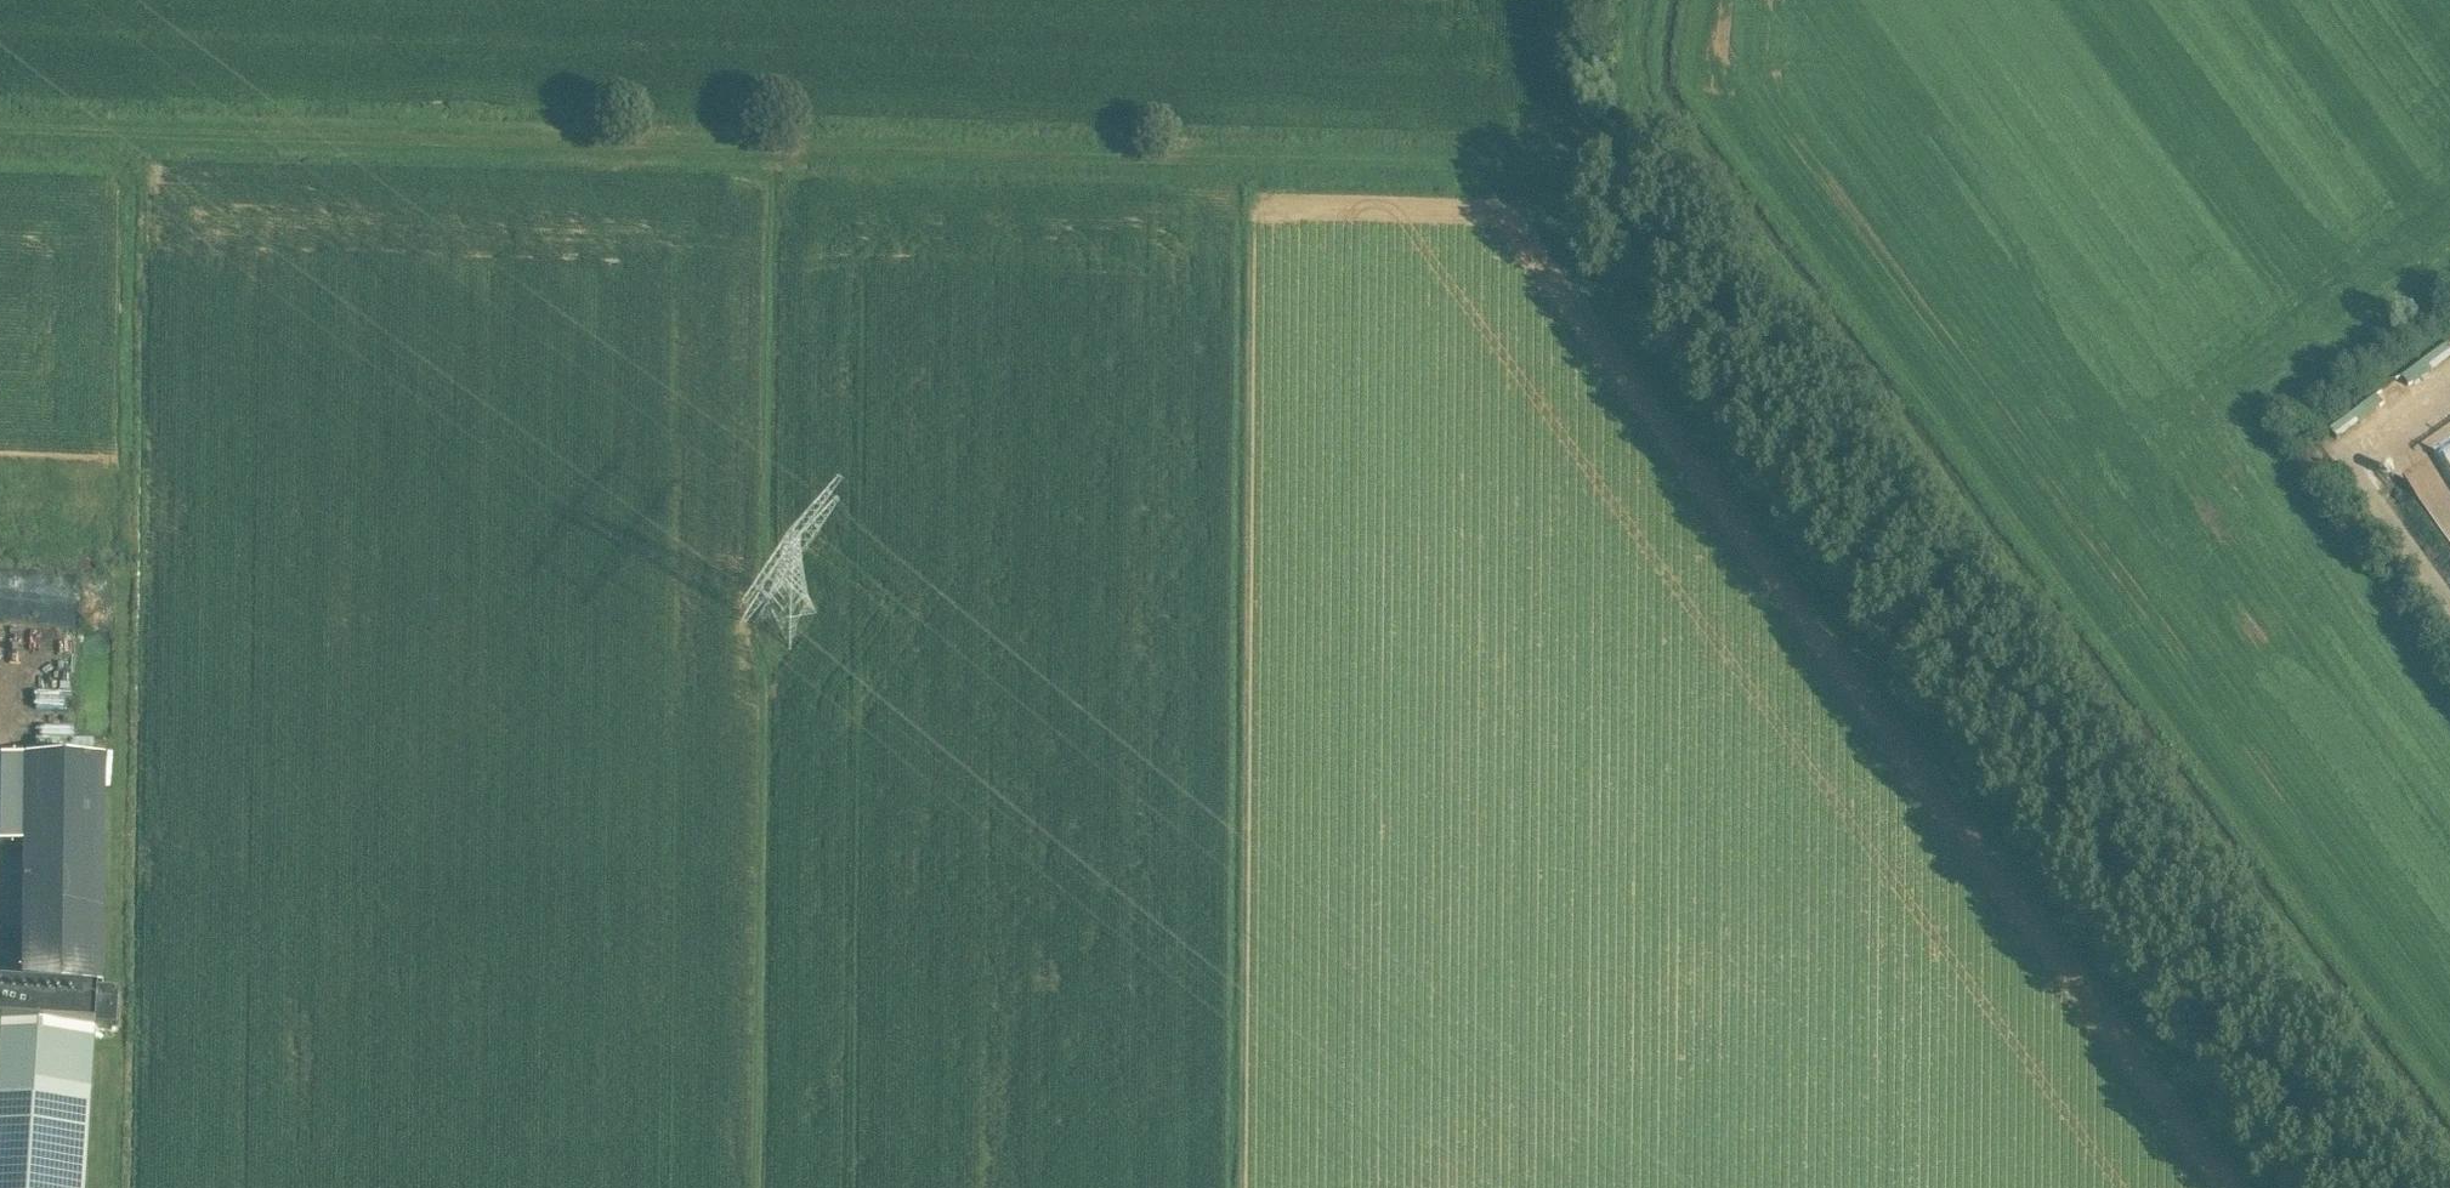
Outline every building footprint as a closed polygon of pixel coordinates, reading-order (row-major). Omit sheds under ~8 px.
[(106,757),(1,756),(0,828),(0,844),(24,844),(22,986),(103,987),(106,757)] [(96,1028),(0,1022),(0,1187),(86,1187),(96,1028)]
